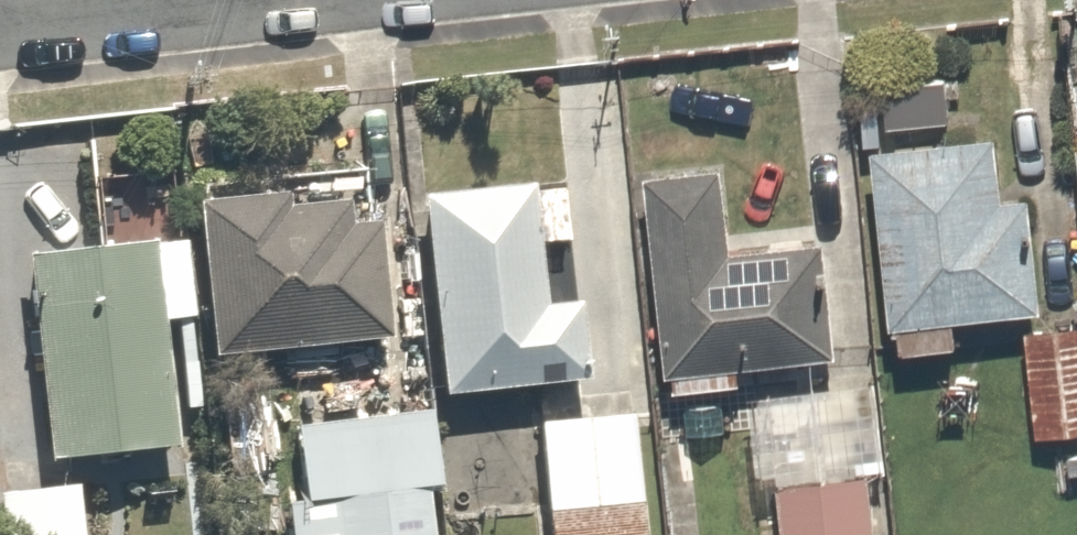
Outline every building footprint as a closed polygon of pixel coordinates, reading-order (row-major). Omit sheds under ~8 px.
[(1011,336),(997,220),(966,223),(959,164),(845,177),(869,382),(922,376),(919,347),(1011,336)] [(723,272),(713,185),(633,195),(657,392),(825,373),(811,262),(723,272)] [(375,361),(361,245),(338,248),(335,221),(274,228),(273,214),(178,224),(196,381),(375,361)] [(503,219),(398,229),(418,430),(563,416),(555,331),(514,335),(503,219)] [(115,273),(0,285),(0,381),(12,491),(137,478),(115,273)] [(1057,362),(998,361),(995,466),(1054,468),(1057,362)] [(508,459),(517,534),(612,534),(602,448),(508,459)] [(742,517),(744,534),(846,534),(843,506),(742,517)] [(248,533),(248,534),(397,534),(395,516),(248,533)]
